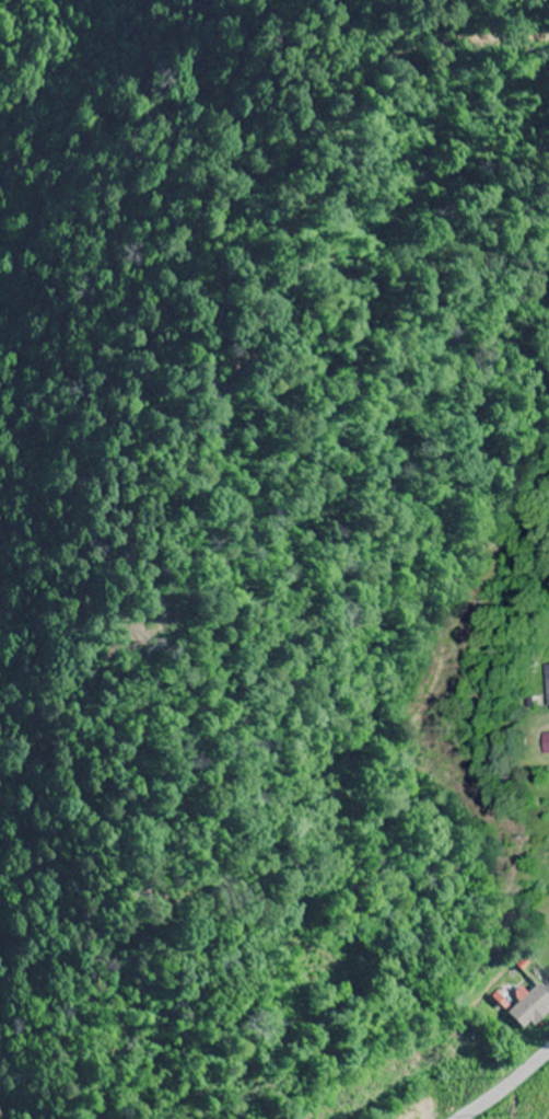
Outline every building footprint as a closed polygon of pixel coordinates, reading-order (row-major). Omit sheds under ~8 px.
[(533,1022),(536,1025),(548,1013),(548,996),(539,986),(511,1013),(526,1029),(533,1022)]
